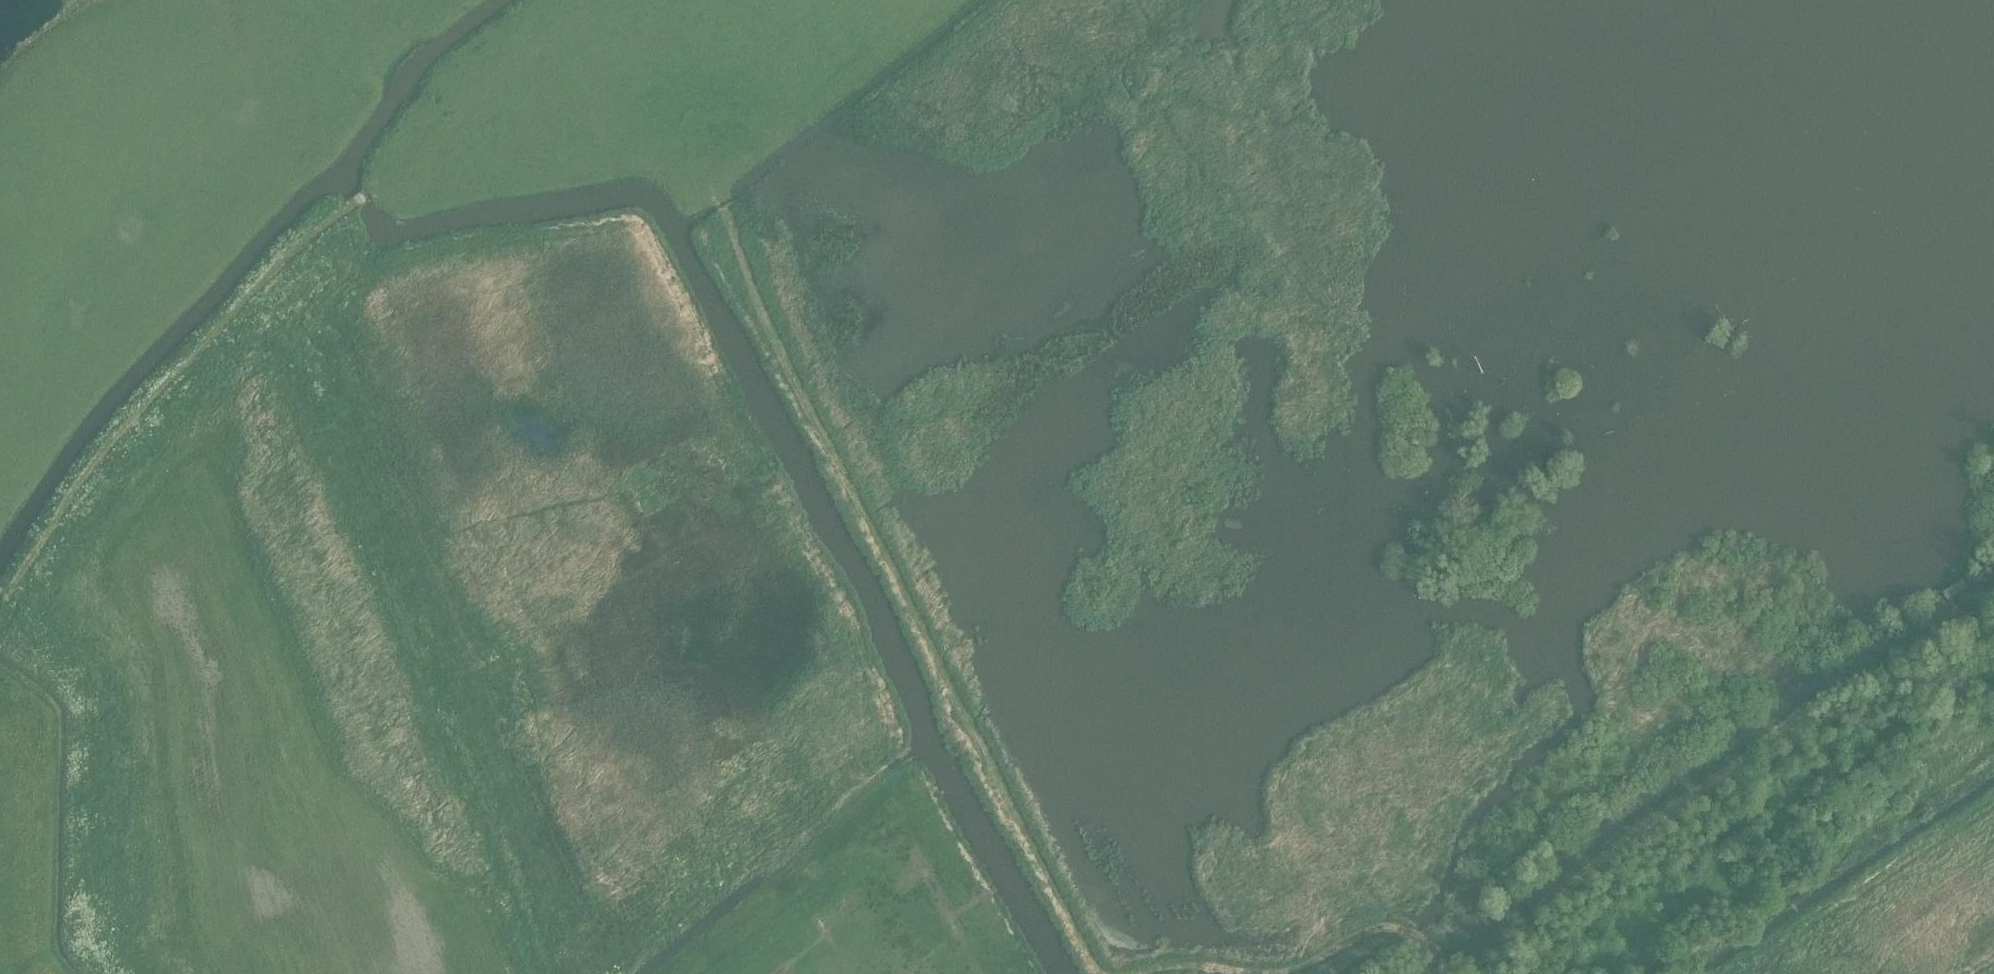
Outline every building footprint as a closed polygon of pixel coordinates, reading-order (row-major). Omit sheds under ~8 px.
[(1944,589),(1949,597),(1968,586),(1963,577),(1944,589)]
